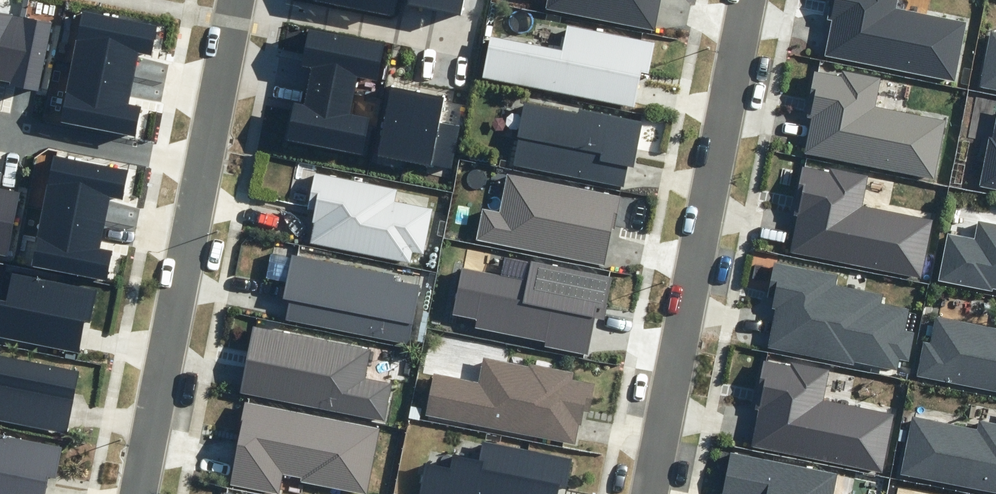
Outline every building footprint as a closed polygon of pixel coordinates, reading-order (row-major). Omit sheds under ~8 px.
[(392,15),(395,0),(318,0),(392,15)] [(437,0),(408,0),(407,3),(435,9),(437,0)] [(435,9),(462,14),(464,0),(437,0),(435,9)] [(654,30),(660,0),(547,0),(545,8),(654,30)] [(954,81),(965,23),(895,9),(897,0),(828,0),(825,18),(833,20),(826,55),(954,81)] [(21,17),(0,12),(0,81),(8,82),(21,17)] [(69,65),(132,77),(137,53),(151,56),(157,27),(81,12),(69,65)] [(51,23),(21,17),(8,82),(10,83),(10,85),(38,90),(51,23)] [(483,76),(634,107),(641,72),(649,74),(655,43),(568,25),(562,51),(491,37),(483,76)] [(307,87),(354,96),(358,78),(379,82),(387,45),(309,30),(302,65),(311,67),(307,87)] [(980,89),(995,92),(995,33),(991,33),(980,89)] [(127,105),(132,77),(69,65),(58,121),(134,136),(140,107),(127,105)] [(806,153),(934,180),(946,122),(875,107),(881,78),(841,70),(840,74),(814,68),(804,116),(813,118),(806,153)] [(377,155),(405,161),(418,91),(391,86),(377,155)] [(350,115),(354,96),(307,87),(303,107),(294,105),(287,141),(365,156),(372,119),(350,115)] [(405,161),(451,170),(459,127),(439,123),(444,96),(418,91),(405,161)] [(513,166),(625,187),(628,167),(634,168),(643,122),(580,110),(579,114),(525,103),(513,166)] [(993,138),(989,137),(979,186),(995,189),(995,121),(993,138)] [(43,208),(105,221),(110,197),(124,200),(130,171),(54,155),(43,208)] [(793,250),(920,277),(931,221),(862,206),(869,175),(829,167),(828,171),(802,165),(792,213),(801,215),(793,250)] [(309,244),(411,264),(413,253),(424,256),(434,208),(395,200),(398,190),(314,173),(307,209),(314,211),(312,223),(313,223),(309,244)] [(475,240),(604,266),(612,228),(614,229),(620,198),(506,176),(499,212),(482,208),(475,240)] [(7,256),(20,192),(0,188),(0,255),(7,256)] [(100,248),(105,221),(43,208),(31,264),(107,280),(113,251),(100,248)] [(992,291),(993,289),(995,289),(995,225),(979,222),(975,239),(948,234),(938,281),(992,291)] [(287,319),(408,343),(420,285),(394,280),(395,275),(292,254),(283,298),(291,300),(287,319)] [(604,320),(613,277),(504,255),(500,275),(462,267),(452,314),(476,319),(475,327),(546,342),(545,347),(588,355),(595,318),(604,320)] [(854,361),(897,369),(899,359),(908,361),(914,333),(904,331),(909,309),(883,304),(885,294),(837,285),(839,274),(773,260),(766,299),(773,300),(771,309),(775,310),(767,348),(853,365),(854,361)] [(78,352),(84,322),(91,323),(97,291),(13,274),(7,303),(0,302),(0,337),(78,352)] [(935,317),(930,343),(923,341),(916,376),(995,392),(995,329),(935,317)] [(254,326),(240,393),(384,422),(391,385),(364,379),(370,349),(254,326)] [(68,432),(80,371),(0,355),(0,419),(68,432)] [(426,415),(575,444),(579,424),(581,425),(584,411),(589,412),(594,384),(572,380),(574,373),(530,364),(529,367),(485,358),(480,383),(435,374),(426,415)] [(752,444),(881,471),(893,416),(823,402),(830,371),(790,362),(790,366),(764,360),(754,408),(760,409),(752,444)] [(380,428),(245,402),(241,422),(242,422),(230,485),(274,493),(280,493),(284,475),(300,478),(299,482),(363,493),(367,493),(380,428)] [(912,416),(900,475),(995,493),(995,423),(979,420),(977,429),(912,416)] [(49,477),(56,479),(62,448),(0,436),(0,493),(46,493),(49,477)] [(560,485),(566,486),(571,459),(483,442),(480,461),(453,456),(450,468),(426,464),(420,493),(559,493),(560,485)] [(838,473),(730,452),(722,493),(834,493),(838,473)]
